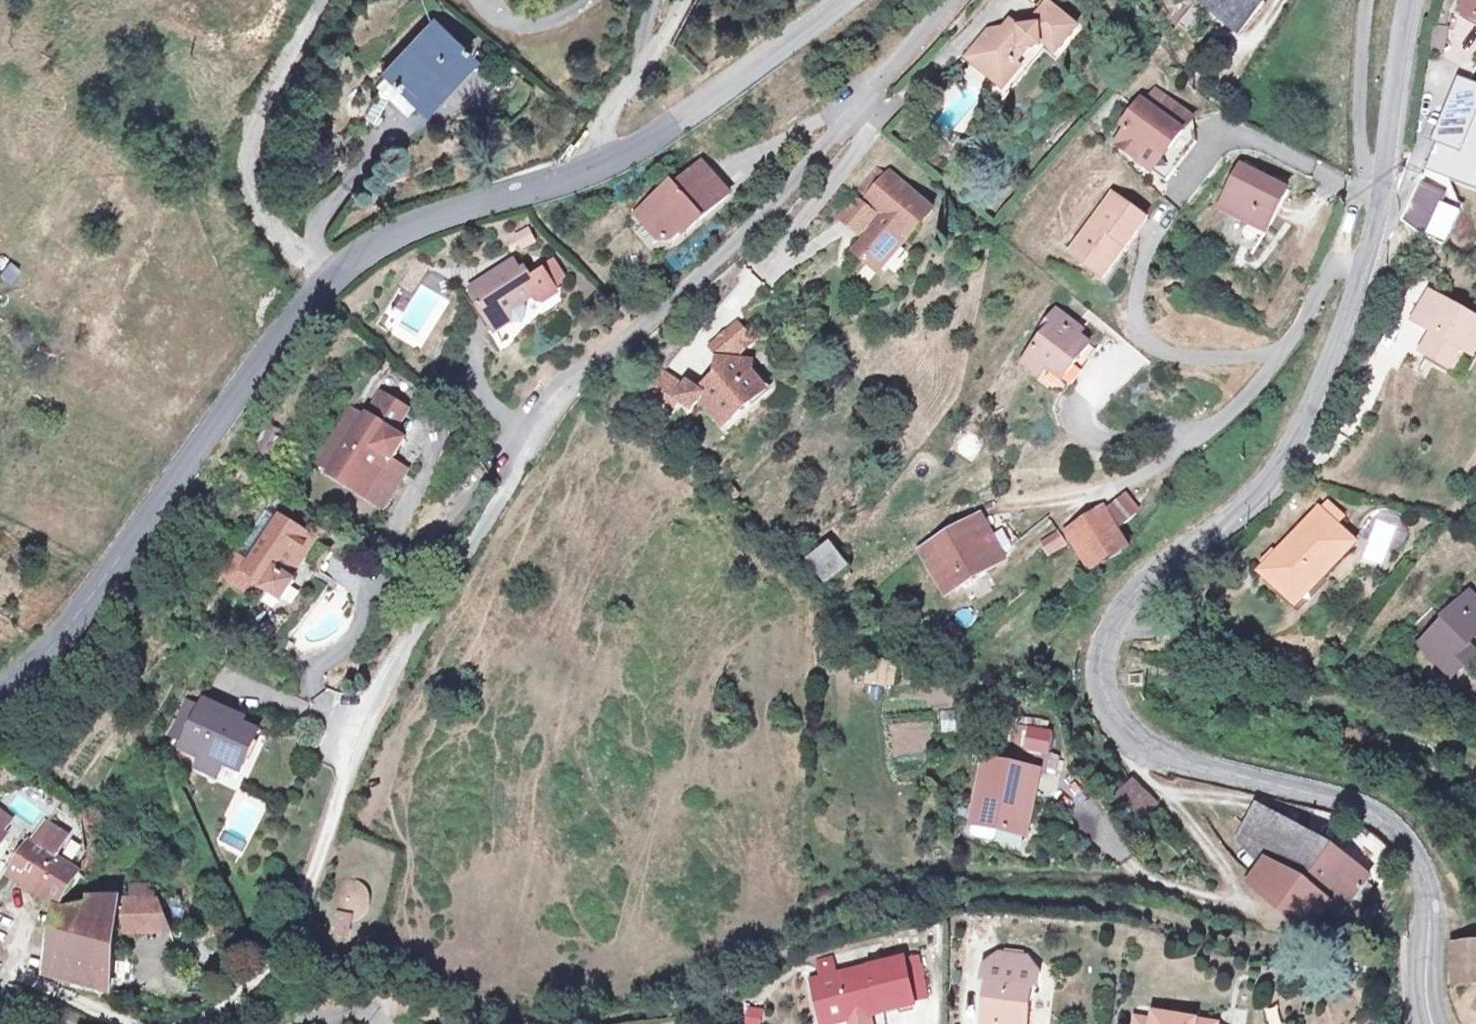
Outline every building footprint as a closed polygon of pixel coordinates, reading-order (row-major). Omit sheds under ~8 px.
[(1227,20),(1243,0),(1205,0),(1227,20)] [(1446,23),(1475,38),(1475,0),(1456,0),(1446,23)] [(989,33),(973,51),(985,62),(975,73),(1001,95),(1017,76),(1011,71),(1019,56),(1034,57),(1040,50),(1046,55),(1051,60),(1071,37),(1044,14),(1028,33),(1020,35),(1008,29),(1000,34),(989,33)] [(430,22),(382,72),(412,102),(460,51),(430,22)] [(1017,76),(1001,95),(1006,100),(1046,55),(1040,50),(1034,57),(1019,56),(1011,71),(1017,76)] [(985,62),(973,51),(964,63),(975,73),(985,62)] [(1191,119),(1151,92),(1114,145),(1166,182),(1195,141),(1191,119)] [(1440,189),(1449,159),(1429,153),(1420,182),(1440,189)] [(355,200),(383,167),(373,158),(345,192),(355,200)] [(1242,164),(1221,205),(1255,223),(1260,213),(1272,219),(1289,188),(1242,164)] [(663,190),(630,218),(653,244),(666,243),(692,221),(696,227),(723,203),(695,170),(667,194),(663,190)] [(859,199),(869,208),(887,189),(878,180),(859,199)] [(869,208),(866,211),(886,230),(878,238),(874,235),(850,260),(874,282),(931,220),(892,185),(887,189),(869,208)] [(1399,226),(1425,240),(1446,202),(1420,188),(1399,226)] [(1114,195),(1072,255),(1101,276),(1123,245),(1128,248),(1148,219),(1114,195)] [(853,208),(838,224),(858,244),(873,228),(853,208)] [(1260,213),(1255,223),(1268,229),(1272,219),(1260,213)] [(528,226),(511,232),(516,248),(534,242),(528,226)] [(1123,245),(1101,276),(1106,280),(1128,248),(1123,245)] [(8,261),(0,278),(16,285),(23,268),(8,261)] [(516,261),(473,285),(482,302),(480,303),(495,331),(513,322),(523,324),(527,308),(524,304),(536,296),(538,300),(544,301),(557,294),(545,272),(538,276),(534,269),(524,275),(516,261)] [(1451,372),(1463,354),(1472,359),(1475,352),(1475,327),(1431,298),(1415,322),(1434,335),(1422,354),(1451,372)] [(1074,329),(1054,313),(1041,330),(1045,333),(1020,364),(1037,378),(1044,369),(1049,373),(1060,359),(1071,368),(1087,348),(1069,334),(1074,329)] [(1463,354),(1451,372),(1459,378),(1472,359),(1463,354)] [(691,405),(715,432),(758,392),(744,377),(744,367),(712,366),(712,386),(693,404),(691,405)] [(667,404),(677,395),(656,374),(639,392),(648,401),(647,402),(659,414),(667,404)] [(677,395),(667,404),(679,416),(691,405),(693,404),(680,391),(677,395)] [(329,474),(370,499),(384,478),(375,473),(387,453),(396,458),(408,438),(398,432),(411,411),(382,393),(368,415),(329,474)] [(329,474),(368,415),(350,405),(314,465),(329,474)] [(384,478),(370,499),(391,511),(416,470),(396,458),(387,453),(375,473),(384,478)] [(1130,486),(1113,499),(1117,502),(1127,517),(1144,504),(1130,486)] [(1127,517),(1117,502),(1081,527),(1097,553),(1136,529),(1127,517)] [(1319,505),(1312,514),(1331,530),(1339,522),(1319,505)] [(980,510),(925,541),(951,587),(1007,556),(980,510)] [(1312,514),(1257,576),(1288,603),(1308,583),(1316,588),(1351,547),(1331,530),(1312,514)] [(251,566),(276,528),(261,518),(237,556),(251,566)] [(1058,523),(1043,532),(1052,546),(1066,536),(1058,523)] [(297,571),(313,551),(277,527),(276,528),(251,566),(245,574),(263,588),(256,598),(277,613),(293,591),(286,586),(297,571)] [(329,562),(313,551),(297,571),(314,583),(329,562)] [(838,571),(823,553),(805,568),(821,587),(838,571)] [(250,606),(256,598),(263,588),(245,574),(229,563),(216,582),(250,606)] [(1419,649),(1450,678),(1474,654),(1466,648),(1475,638),(1475,607),(1466,597),(1419,649)] [(284,649),(278,655),(285,660),(290,655),(284,649)] [(895,682),(893,657),(865,659),(867,684),(895,682)] [(178,747),(169,763),(209,786),(216,774),(232,783),(249,754),(223,740),(230,727),(218,720),(220,716),(201,705),(195,717),(178,747)] [(178,747),(195,717),(181,709),(164,739),(178,747)] [(256,741),(230,727),(223,740),(249,754),(256,741)] [(1053,734),(1031,731),(1028,749),(1050,753),(1053,734)] [(1035,756),(1007,751),(1004,766),(1032,771),(1035,756)] [(1004,766),(984,763),(972,828),(997,832),(1030,838),(1041,773),(1032,771),(1004,766)] [(1119,790),(1134,813),(1152,803),(1136,778),(1119,790)] [(1257,830),(1277,808),(1262,800),(1245,820),(1257,830)] [(1340,908),(1373,871),(1337,838),(1277,808),(1257,830),(1245,820),(1237,832),(1266,856),(1255,874),(1293,910),(1316,917),(1331,899),(1340,908)] [(59,837),(37,823),(23,845),(6,872),(49,901),(54,900),(67,874),(45,859),(59,837)] [(997,832),(972,828),(971,837),(974,841),(992,844),(996,841),(997,832)] [(147,904),(113,906),(110,941),(156,937),(147,904)] [(49,914),(33,977),(100,1001),(102,990),(106,961),(110,941),(113,906),(80,909),(77,916),(49,914)] [(342,924),(326,922),(323,944),(339,946),(342,924)] [(1457,933),(1464,967),(1475,966),(1475,930),(1457,933)] [(999,955),(998,966),(1027,969),(1028,958),(999,955)] [(102,990),(114,992),(119,963),(106,961),(102,990)] [(880,1010),(881,1015),(915,1007),(905,963),(837,979),(846,1018),(880,1010)] [(1030,987),(1038,988),(1040,970),(1027,969),(998,966),(985,964),(983,982),(991,983),(986,1023),(1026,1023),(1030,987)] [(763,1006),(744,1005),(743,1023),(762,1023),(763,1006)] [(846,1018),(847,1023),(881,1015),(880,1010),(846,1018)] [(1152,1014),(1151,1023),(1194,1023),(1195,1020),(1152,1014)]
